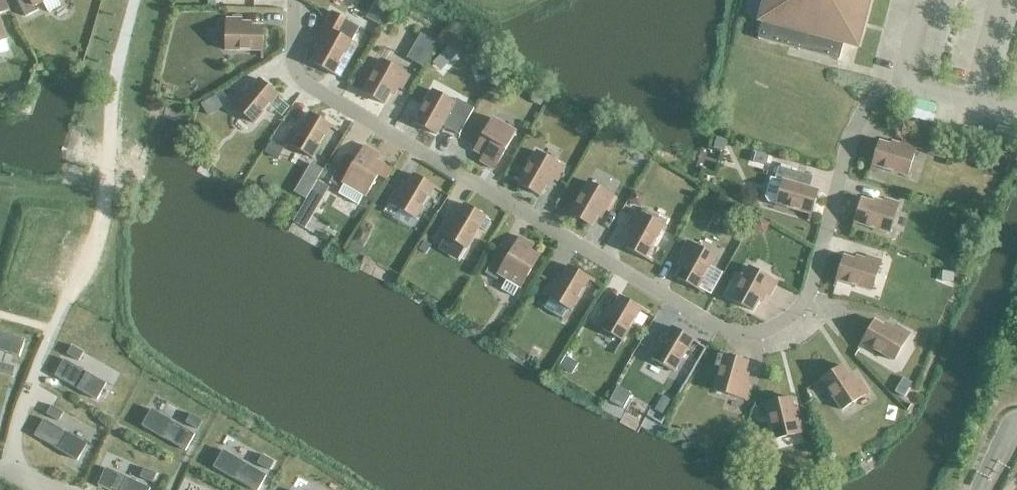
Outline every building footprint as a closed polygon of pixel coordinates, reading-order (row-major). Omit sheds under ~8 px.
[(25,17),(38,11),(35,6),(43,3),(48,12),(60,6),(57,0),(16,0),(25,17)] [(758,22),(761,23),(757,39),(839,61),(843,44),(857,48),(870,0),(763,0),(758,22)] [(9,11),(5,1),(0,3),(0,15),(9,11)] [(322,44),(312,63),(333,75),(351,43),(359,28),(331,13),(323,27),(316,41),(322,44)] [(226,19),(225,51),(262,52),(263,27),(241,27),(241,19),(226,19)] [(8,51),(5,41),(7,40),(0,20),(0,54),(8,51)] [(420,33),(415,42),(431,51),(436,42),(420,33)] [(447,46),(441,53),(449,61),(456,55),(447,46)] [(401,90),(408,76),(381,61),(363,93),(384,105),(395,86),(401,90)] [(230,104),(254,124),(278,96),(259,80),(245,96),(239,92),(230,104)] [(432,91),(414,124),(436,136),(441,126),(445,128),(458,135),(473,109),(456,99),(454,103),(432,91)] [(536,91),(531,100),(540,105),(545,97),(536,91)] [(215,94),(200,103),(207,115),(222,106),(215,94)] [(284,142),(312,159),(331,127),(309,114),(298,133),(292,129),(284,142)] [(493,119),(474,151),(483,157),(480,162),(494,170),(516,133),(493,119)] [(717,139),(714,150),(725,153),(728,142),(717,139)] [(271,140),(264,152),(276,159),(283,147),(271,140)] [(872,166),(907,177),(916,146),(902,142),(900,149),(879,142),(872,166)] [(931,144),(927,155),(945,161),(948,150),(931,144)] [(346,154),(329,183),(341,190),(339,194),(346,199),(358,206),(363,196),(365,197),(378,176),(387,181),(393,171),(384,166),(375,160),(378,155),(364,147),(356,160),(346,154)] [(556,182),(564,168),(536,153),(518,185),(539,197),(550,178),(556,182)] [(757,154),(754,163),(765,166),(768,157),(757,154)] [(312,163),(294,192),(306,199),(317,181),(324,170),(312,163)] [(770,178),(765,197),(768,203),(775,205),(811,215),(818,192),(803,187),(806,176),(778,167),(774,179),(770,178)] [(416,220),(434,188),(413,175),(402,194),(396,190),(388,203),(416,220)] [(569,215),(591,227),(602,208),(608,212),(615,199),(588,183),(569,215)] [(632,195),(627,204),(636,210),(641,201),(632,195)] [(882,206),(861,200),(854,223),(889,234),(898,204),(884,199),(882,206)] [(304,203),(297,214),(309,220),(315,210),(304,203)] [(484,231),(490,222),(490,221),(464,205),(453,224),(447,220),(439,233),(466,249),(479,228),(484,231)] [(645,259),(663,227),(635,212),(628,225),(634,228),(624,247),(645,259)] [(969,217),(965,232),(978,235),(982,221),(969,217)] [(759,219),(753,229),(763,235),(769,225),(759,219)] [(361,229),(353,243),(363,249),(371,234),(361,229)] [(507,281),(501,290),(513,297),(518,288),(520,289),(539,257),(530,251),(533,246),(519,238),(508,258),(498,252),(484,274),(496,281),(499,276),(507,281)] [(423,242),(418,249),(427,255),(431,247),(423,242)] [(715,258),(687,242),(679,256),(686,259),(675,278),(697,290),(715,258)] [(864,264),(843,257),(836,281),(871,292),(881,261),(866,257),(864,264)] [(543,295),(571,311),(589,279),(568,267),(557,285),(551,282),(543,295)] [(731,300),(752,312),(763,293),(769,296),(776,283),(748,268),(731,300)] [(942,271),(941,281),(953,282),(954,272),(942,271)] [(594,325),(622,342),(641,310),(619,297),(608,316),(602,312),(594,325)] [(893,362),(910,334),(896,326),(893,333),(874,322),(862,343),(893,362)] [(654,343),(646,356),(674,372),(693,341),(671,328),(660,347),(654,343)] [(19,357),(24,341),(0,333),(0,351),(19,357)] [(83,353),(72,346),(67,355),(79,362),(83,353)] [(717,354),(717,355),(714,366),(720,368),(714,391),(745,400),(749,385),(742,383),(747,363),(717,354)] [(565,357),(559,367),(568,373),(574,362),(565,357)] [(106,384),(64,360),(54,376),(97,401),(106,384)] [(15,368),(1,364),(0,368),(0,372),(12,376),(15,368)] [(853,385),(842,367),(821,380),(841,411),(868,393),(860,380),(853,385)] [(903,380),(896,393),(905,398),(912,385),(903,380)] [(617,387),(609,401),(623,408),(631,394),(617,387)] [(795,419),(790,398),(766,404),(775,440),(806,433),(802,418),(795,419)] [(63,413),(51,406),(46,415),(58,422),(63,413)] [(194,435),(151,410),(142,427),(185,451),(194,435)] [(197,430),(202,421),(190,415),(185,423),(197,430)] [(86,445),(43,420),(34,436),(77,461),(86,445)] [(223,451),(214,468),(253,489),(258,489),(266,476),(223,451)] [(269,471),(274,462),(262,456),(257,464),(269,471)] [(156,474),(144,468),(140,477),(152,483),(156,474)] [(150,489),(105,469),(98,486),(107,489),(149,489),(150,489)]
